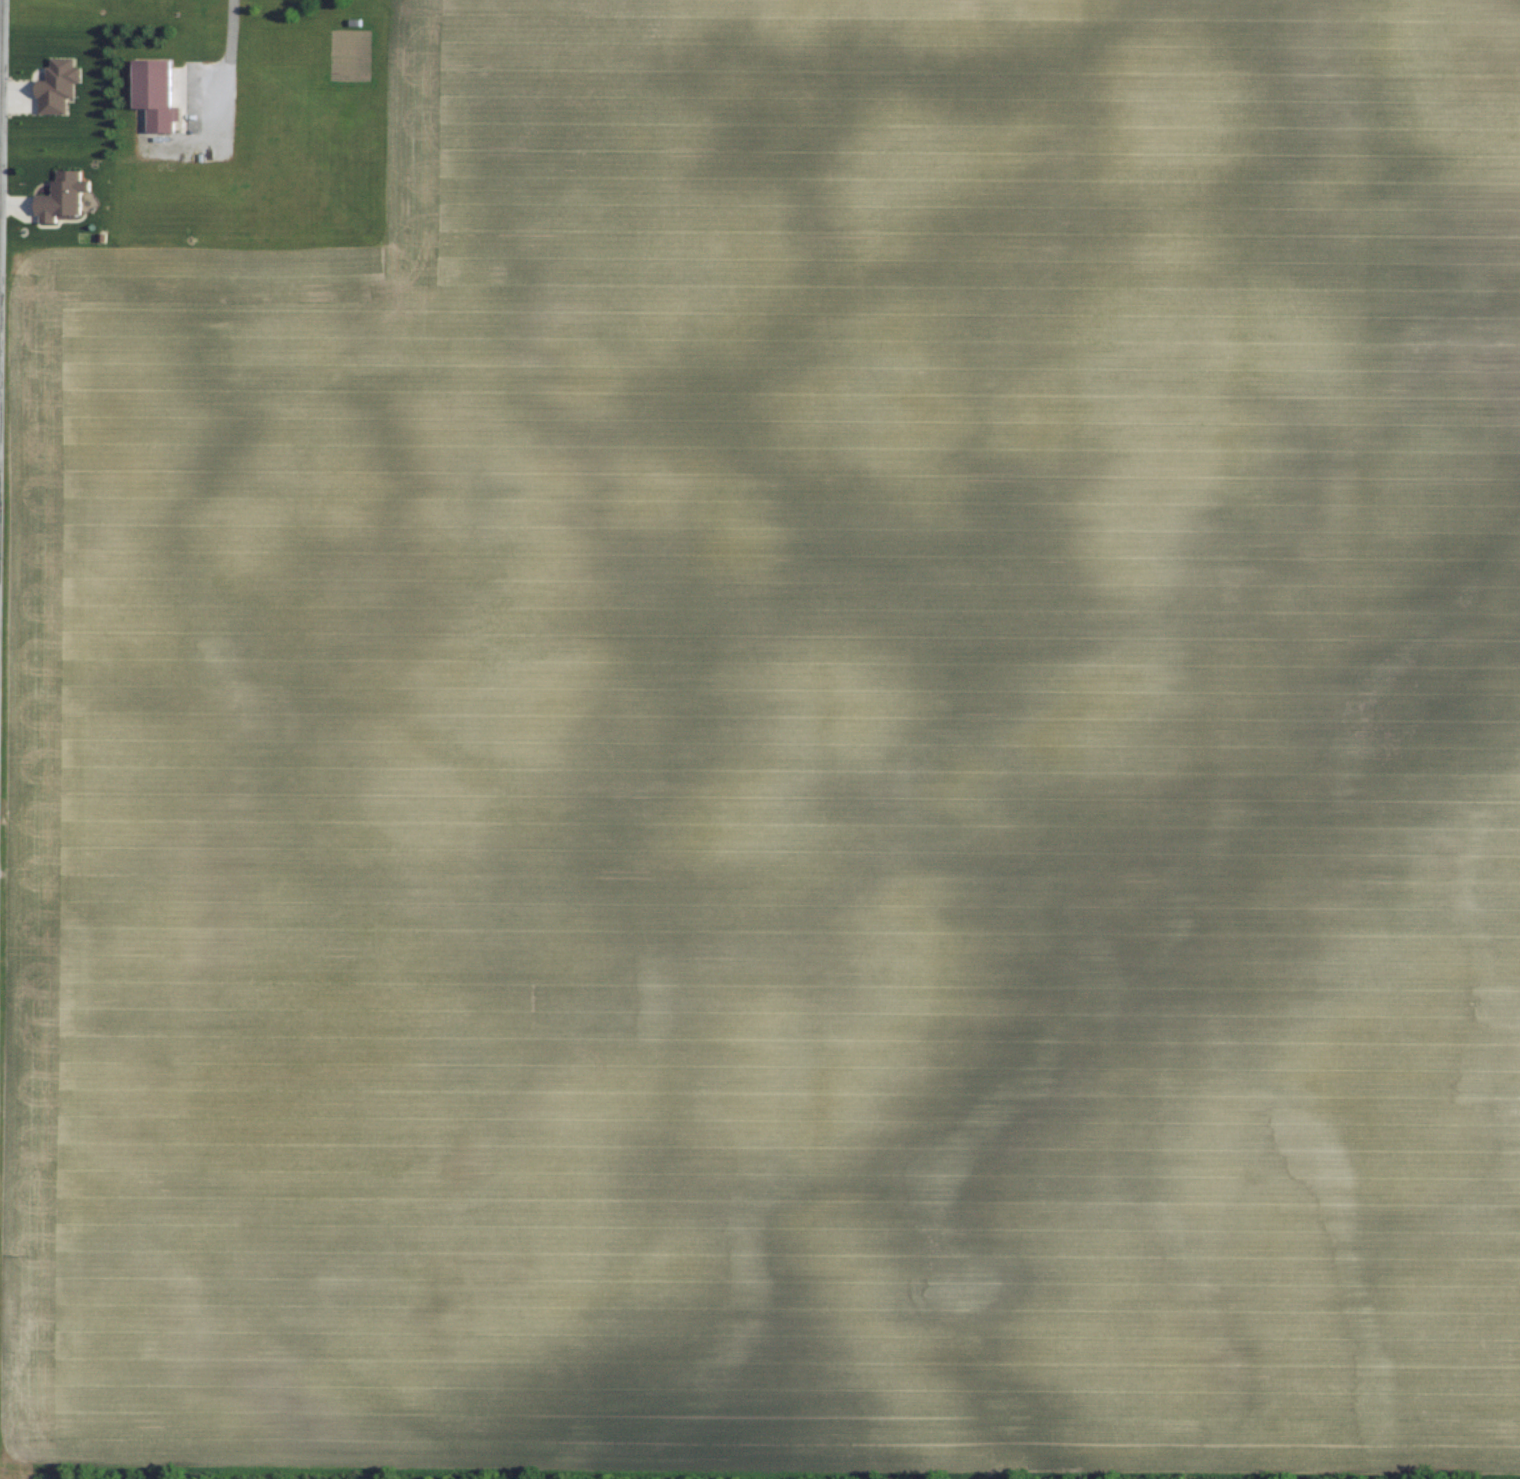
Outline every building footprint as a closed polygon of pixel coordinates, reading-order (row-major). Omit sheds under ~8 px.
[(139,107),(150,107),(151,132),(178,131),(176,59),(138,60),(139,107)]
